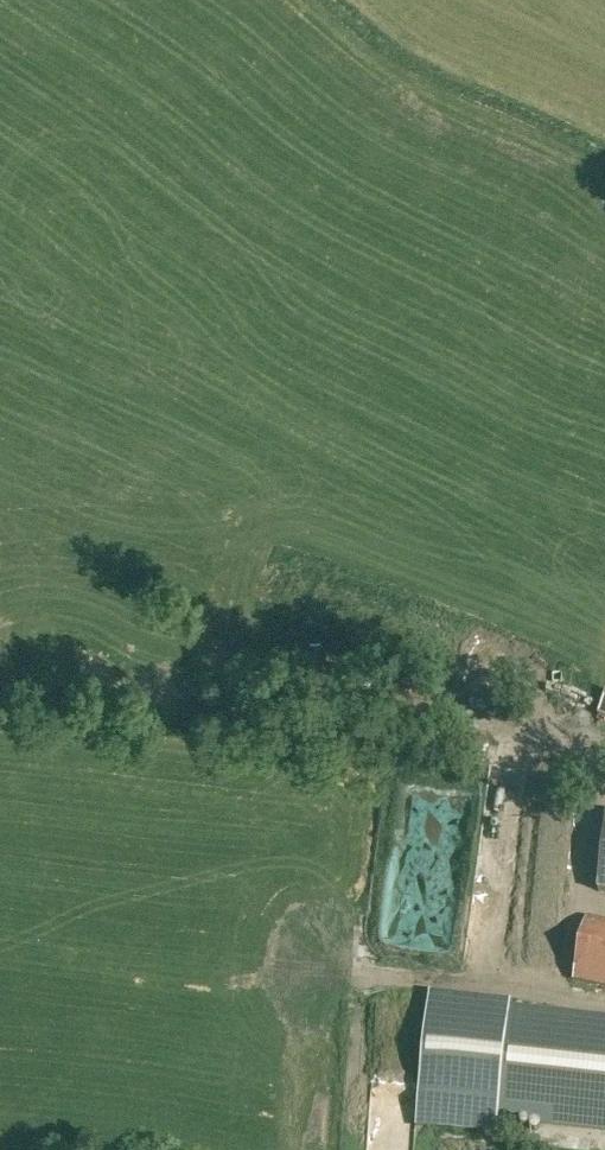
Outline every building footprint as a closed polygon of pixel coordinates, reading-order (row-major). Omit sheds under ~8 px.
[(573,978),(604,986),(604,918),(587,914),(586,917),(573,978)] [(417,1122),(497,1129),(498,1118),(518,1120),(604,1129),(604,1016),(529,1007),(511,1005),(511,1001),(454,994),(454,998),(431,996),(417,1122)]
